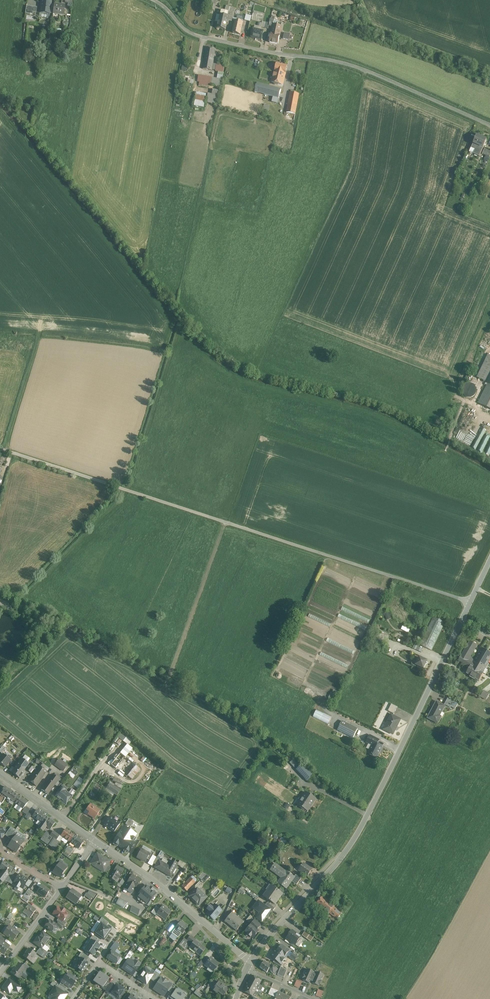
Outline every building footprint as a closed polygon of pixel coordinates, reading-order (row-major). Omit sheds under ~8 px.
[(46,7),(46,4),(40,4),(39,13),(50,14),(51,8),(46,7)] [(63,16),(64,6),(54,5),(53,15),(63,16)] [(36,13),(36,12),(37,7),(26,6),(25,14),(33,14),(33,13),(36,13)] [(228,17),(229,17),(230,17),(229,21),(232,22),(236,9),(230,7),(228,17)] [(225,30),(226,27),(227,24),(228,24),(230,17),(227,17),(229,12),(222,11),(217,28),(225,30)] [(260,19),(256,18),(257,15),(263,17),(264,14),(254,11),(252,21),(260,23),(260,19)] [(270,19),(269,23),(269,26),(273,27),(271,34),(280,36),(282,24),(278,23),(277,20),(270,19)] [(240,34),(241,29),(243,23),(235,21),(233,33),(240,34)] [(251,37),(254,38),(261,40),(263,31),(253,29),(251,37)] [(280,36),(271,34),(269,42),(278,44),(280,36)] [(212,71),(215,49),(206,47),(203,69),(212,71)] [(217,63),(216,68),(215,71),(223,73),(225,65),(217,63)] [(277,63),(276,67),(275,71),(285,73),(287,66),(277,63)] [(282,84),(285,73),(275,71),(272,82),(282,84)] [(210,84),(217,85),(222,86),(223,80),(211,78),(210,84)] [(257,84),(257,86),(255,92),(279,98),(281,89),(257,84)] [(214,91),(213,92),(213,95),(209,94),(207,102),(208,102),(217,104),(219,93),(214,91)] [(208,95),(198,93),(194,92),(191,106),(205,108),(208,95)] [(291,92),(289,102),(289,104),(297,106),(299,94),(291,92)] [(297,106),(295,105),(289,104),(287,113),(295,114),(297,106)] [(487,140),(479,137),(477,136),(471,149),(474,151),(473,154),(479,157),(487,140)] [(480,379),(486,382),(489,374),(489,369),(484,365),(478,378),(480,379)] [(486,385),(487,385),(478,403),(489,409),(489,384),(486,382),(485,384),(486,385)] [(463,388),(462,389),(462,390),(462,392),(462,393),(463,395),(464,396),(465,397),(466,397),(468,398),(469,398),(471,398),(472,397),(473,396),(474,395),(475,394),(476,392),(476,391),(476,390),(476,389),(475,387),(474,386),(472,385),(471,384),(470,384),(468,384),(466,384),(465,385),(464,386),(463,387),(463,388)] [(431,650),(444,624),(444,622),(433,617),(420,645),(431,650)] [(373,637),(371,640),(371,641),(380,645),(382,641),(373,637)] [(478,646),(473,643),(470,641),(461,656),(469,661),(478,646)] [(479,653),(473,663),(461,656),(458,661),(470,668),(471,666),(482,673),(489,660),(489,653),(482,648),(479,653)] [(412,665),(414,666),(415,666),(416,665),(423,669),(426,664),(427,664),(428,662),(427,661),(419,657),(417,662),(414,661),(412,665)] [(483,674),(476,669),(471,667),(467,674),(479,681),(483,674)] [(484,692),(481,695),(480,697),(486,700),(489,695),(484,692)] [(444,706),(438,703),(436,702),(428,718),(437,723),(441,717),(442,717),(443,717),(444,714),(444,713),(441,712),(444,706)] [(392,704),(389,710),(388,711),(394,714),(398,707),(392,704)] [(317,709),(313,717),(328,724),(332,717),(317,709)] [(391,715),(390,718),(384,730),(394,735),(401,720),(391,715)] [(337,730),(346,735),(353,738),(358,729),(342,721),(337,730)] [(123,741),(127,736),(122,731),(117,737),(123,741)] [(379,740),(375,738),(370,735),(367,742),(372,745),(374,743),(377,744),(379,740)] [(377,758),(379,754),(382,747),(374,743),(372,745),(369,744),(367,749),(370,750),(368,754),(377,758)] [(120,753),(121,754),(136,765),(143,757),(127,744),(120,753)] [(111,765),(117,769),(127,777),(136,765),(120,753),(111,765)] [(285,759),(291,764),(296,770),(301,766),(290,755),(290,754),(285,759)] [(0,759),(0,763),(6,767),(11,761),(3,755),(0,759)] [(25,771),(24,771),(21,769),(22,768),(24,769),(28,764),(22,759),(19,763),(12,773),(19,778),(25,771)] [(55,765),(63,771),(67,765),(59,759),(55,765)] [(41,764),(37,770),(40,772),(38,776),(42,778),(47,771),(41,767),(43,765),(44,764),(42,763),(41,764)] [(314,776),(308,770),(302,765),(297,770),(308,782),(314,776)] [(140,769),(139,768),(136,766),(128,776),(132,779),(140,769)] [(282,773),(278,770),(275,767),(272,771),(279,777),(282,773)] [(42,778),(38,776),(40,772),(37,770),(29,781),(36,786),(42,778)] [(41,790),(48,794),(55,785),(59,779),(53,775),(49,780),(49,781),(48,780),(41,790)] [(78,788),(84,780),(79,777),(74,785),(78,788)] [(114,778),(113,781),(116,782),(115,785),(122,788),(124,782),(114,778)] [(120,791),(114,787),(109,784),(106,788),(117,795),(120,791)] [(69,799),(70,797),(70,796),(69,796),(70,795),(72,796),(75,793),(76,793),(76,792),(75,792),(72,789),(68,793),(67,793),(66,794),(64,792),(66,789),(63,786),(59,791),(54,797),(62,803),(63,801),(67,804),(70,800),(69,799)] [(5,796),(9,799),(14,803),(18,796),(10,790),(5,796)] [(308,811),(309,810),(316,799),(306,793),(299,805),(308,811)] [(14,803),(19,806),(23,809),(27,803),(19,796),(14,803)] [(100,811),(91,804),(90,804),(87,809),(89,810),(89,812),(88,814),(95,818),(100,811)] [(26,806),(26,807),(22,812),(26,815),(30,809),(26,806)] [(37,810),(33,816),(41,823),(46,816),(37,810)] [(46,816),(41,823),(38,828),(43,831),(43,830),(46,826),(50,829),(55,823),(46,816)] [(105,825),(112,830),(115,832),(120,824),(110,817),(105,825)] [(129,819),(126,824),(130,827),(134,822),(129,819)] [(136,842),(134,841),(136,838),(135,837),(137,834),(123,826),(113,843),(113,844),(117,847),(117,846),(124,850),(123,851),(127,854),(128,853),(129,853),(136,842)] [(61,836),(70,842),(74,836),(65,830),(61,836)] [(13,833),(10,838),(12,840),(15,836),(18,833),(15,831),(13,833)] [(45,842),(47,840),(50,836),(51,834),(47,832),(41,840),(45,842)] [(20,839),(15,836),(12,840),(8,847),(12,850),(20,839)] [(83,842),(74,836),(70,842),(79,848),(83,842)] [(48,845),(54,849),(59,842),(56,840),(53,838),(50,842),(48,845)] [(20,839),(12,850),(16,853),(21,846),(24,842),(20,839)] [(149,855),(149,854),(145,852),(142,850),(137,858),(145,862),(147,859),(149,855)] [(97,854),(91,864),(104,872),(108,865),(110,862),(97,854)] [(63,862),(59,859),(53,866),(56,868),(60,863),(62,864),(63,862)] [(171,877),(175,869),(178,864),(172,861),(169,866),(159,861),(156,865),(155,868),(171,877)] [(3,872),(0,876),(0,877),(5,880),(13,869),(4,862),(0,867),(0,869),(3,871),(3,872)] [(62,864),(60,863),(56,868),(53,872),(60,877),(67,868),(62,864)] [(287,888),(291,884),(295,878),(288,872),(287,873),(276,864),(271,870),(282,879),(279,883),(287,888)] [(307,877),(311,872),(312,870),(304,864),(299,871),(307,877)] [(110,878),(111,879),(117,882),(119,879),(120,877),(124,870),(117,866),(110,877),(110,878)] [(10,874),(9,874),(5,880),(8,882),(13,876),(10,874)] [(28,880),(24,877),(19,874),(16,878),(14,882),(13,883),(23,889),(28,880)] [(141,880),(132,875),(124,889),(131,894),(134,889),(135,889),(141,880)] [(210,877),(207,875),(206,875),(201,880),(204,883),(210,877)] [(302,879),(301,879),(296,875),(295,877),(295,878),(292,882),(297,885),(302,879)] [(13,876),(11,878),(8,882),(12,885),(13,883),(14,882),(16,878),(13,876)] [(186,891),(188,889),(189,889),(196,881),(196,879),(193,876),(192,876),(191,877),(182,886),(186,891)] [(137,894),(147,902),(156,892),(146,884),(137,894)] [(49,891),(43,886),(42,885),(37,892),(45,898),(47,894),(49,891)] [(272,886),(268,891),(279,899),(283,893),(272,886)] [(197,888),(190,897),(199,906),(203,901),(202,900),(206,896),(197,888)] [(66,897),(74,903),(76,904),(82,896),(72,889),(66,897)] [(254,894),(249,890),(249,891),(247,893),(256,900),(258,898),(254,895),(254,894)] [(275,904),(279,899),(268,891),(264,897),(275,904)] [(317,904),(321,907),(325,911),(332,904),(323,897),(317,904)] [(124,908),(127,903),(119,898),(116,903),(124,908)] [(259,901),(257,903),(254,908),(261,913),(257,918),(263,922),(266,917),(265,916),(270,909),(259,901)] [(332,904),(331,905),(326,911),(328,914),(329,913),(338,920),(342,914),(334,907),(334,906),(332,904)] [(36,910),(35,909),(29,905),(23,913),(30,918),(36,910)] [(210,906),(208,908),(207,909),(209,911),(206,914),(214,920),(222,911),(214,905),(212,907),(210,906)] [(138,915),(140,909),(131,906),(129,912),(138,915)] [(155,916),(157,914),(160,909),(156,906),(151,913),(155,916)] [(160,909),(157,914),(165,920),(171,912),(163,906),(160,909)] [(63,921),(65,918),(68,914),(64,912),(65,911),(62,909),(61,910),(58,907),(53,914),(63,921)] [(225,921),(231,926),(238,917),(232,913),(225,921)] [(243,922),(238,917),(231,926),(236,930),(243,922)] [(64,926),(65,924),(66,923),(63,921),(59,918),(57,921),(64,926)] [(101,919),(98,923),(101,925),(94,935),(104,941),(111,930),(106,927),(109,924),(101,919)] [(45,926),(48,928),(48,929),(52,931),(56,925),(50,920),(45,926)] [(258,928),(261,925),(255,920),(252,923),(258,928)] [(322,925),(323,926),(327,929),(331,924),(326,920),(322,925)] [(177,934),(179,935),(180,936),(182,934),(187,927),(180,922),(175,929),(179,931),(177,934)] [(169,923),(165,929),(170,933),(175,927),(169,923)] [(251,936),(253,938),(259,931),(257,930),(258,928),(252,923),(245,931),(248,933),(247,934),(250,937),(251,936)] [(13,941),(15,939),(19,933),(9,926),(4,934),(13,941)] [(302,937),(298,934),(292,930),(287,938),(296,945),(302,937)] [(311,934),(308,932),(306,931),(302,936),(307,939),(311,934)] [(45,951),(46,950),(48,947),(44,945),(50,937),(42,932),(39,937),(38,937),(33,943),(42,949),(42,948),(45,951)] [(195,941),(196,940),(190,935),(187,940),(192,944),(195,941)] [(99,941),(92,937),(90,940),(84,950),(94,956),(100,946),(97,944),(99,941)] [(158,944),(161,946),(167,940),(164,937),(158,944)] [(4,954),(9,947),(0,941),(0,951),(4,954)] [(199,956),(205,948),(195,941),(192,944),(189,948),(199,956)] [(106,958),(118,966),(123,959),(118,956),(120,953),(116,950),(119,945),(115,942),(109,950),(111,951),(106,958)] [(282,945),(281,947),(280,947),(277,952),(284,958),(289,951),(282,945)] [(26,954),(23,957),(30,962),(36,954),(29,949),(25,953),(26,954)] [(121,969),(134,978),(137,974),(135,973),(140,965),(133,960),(132,962),(129,960),(133,954),(129,952),(124,960),(126,961),(121,969)] [(81,953),(78,957),(80,958),(74,966),(83,972),(89,963),(86,961),(88,958),(81,953)] [(210,958),(209,960),(205,965),(213,972),(219,964),(210,958)] [(271,966),(265,961),(260,968),(267,973),(270,969),(272,967),(271,966)] [(28,974),(27,972),(25,971),(26,969),(18,963),(11,973),(19,979),(21,976),(25,979),(28,974)] [(149,979),(154,982),(159,973),(155,970),(153,973),(143,967),(136,978),(146,985),(149,979)] [(284,978),(284,977),(287,970),(281,967),(278,975),(284,978)] [(308,969),(306,974),(305,976),(304,975),(303,978),(303,979),(303,980),(310,983),(311,981),(313,982),(312,983),(319,986),(320,985),(321,985),(322,982),(321,982),(324,975),(317,972),(316,974),(315,973),(308,969)] [(58,986),(64,990),(66,987),(71,990),(78,979),(67,972),(58,986)] [(93,981),(103,987),(107,981),(108,979),(99,973),(93,981)] [(256,989),(261,991),(263,987),(259,984),(261,981),(251,976),(247,984),(256,989)] [(167,991),(170,993),(175,986),(171,984),(170,985),(160,978),(152,990),(163,997),(167,991)] [(18,992),(19,991),(21,988),(9,979),(2,988),(9,993),(13,988),(18,992)] [(111,983),(107,981),(103,987),(102,988),(106,991),(111,983)] [(229,989),(228,988),(226,987),(225,987),(219,982),(212,990),(222,998),(229,989)] [(64,990),(58,986),(56,984),(49,995),(53,997),(52,998),(64,998),(67,995),(63,992),(64,990)] [(256,989),(247,984),(243,991),(252,996),(256,989)] [(111,993),(115,987),(111,985),(106,992),(110,994),(111,993)] [(122,989),(116,985),(115,987),(111,993),(116,996),(115,998),(117,998),(120,998),(126,990),(122,988),(122,989)] [(271,988),(269,995),(276,998),(278,992),(278,991),(271,988)] [(184,997),(175,990),(169,998),(183,998),(184,997)]
